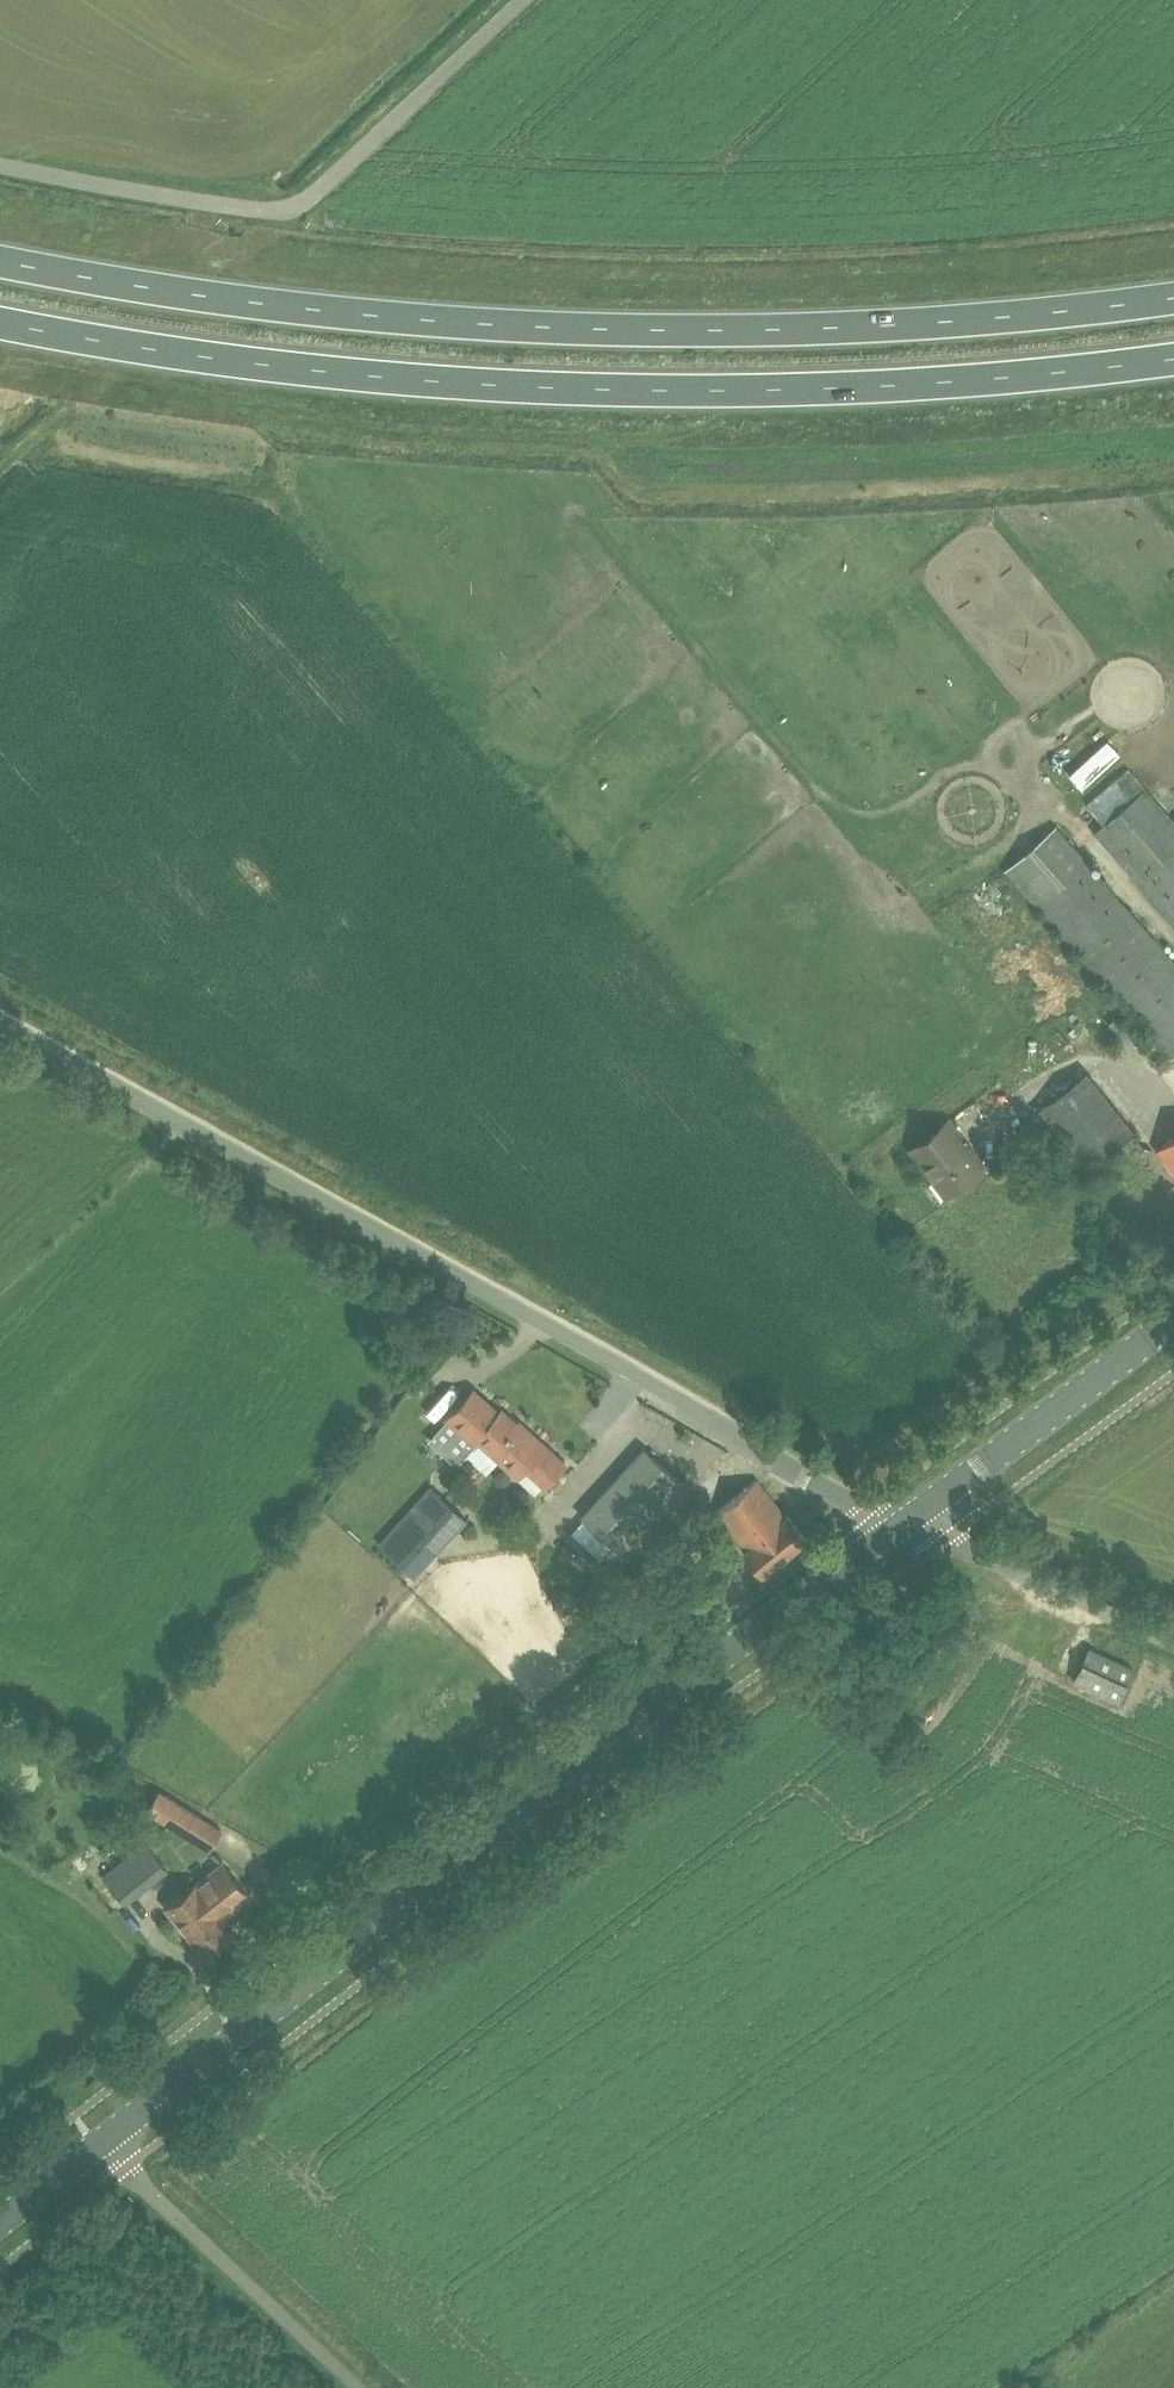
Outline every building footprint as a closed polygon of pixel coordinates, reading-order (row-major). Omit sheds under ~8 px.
[(1143,787),(1094,830),(1173,922),(1173,822),(1143,787)] [(1054,827),(1006,869),(1171,1059),(1173,1057),(1173,964),(1054,827)] [(1133,1133),(1086,1073),(1027,1119),(1073,1179),(1133,1133)] [(952,1189),(987,1163),(987,1162),(983,1165),(950,1121),(953,1118),(953,1117),(912,1148),(935,1179),(941,1175),(952,1189)] [(1156,1149),(1173,1172),(1173,1135),(1156,1149)] [(476,1437),(499,1412),(473,1389),(447,1417),(474,1441),(477,1438),(476,1437)] [(502,1409),(499,1412),(476,1437),(477,1438),(518,1476),(525,1468),(545,1486),(566,1463),(543,1442),(528,1428),(525,1431),(502,1409)] [(684,1486),(645,1448),(582,1515),(622,1552),(684,1486)] [(749,1583),(813,1536),(764,1470),(722,1502),(750,1540),(728,1555),(749,1583)] [(467,1519),(431,1487),(380,1543),(415,1575),(467,1519)] [(951,1602),(946,1607),(955,1616),(960,1610),(951,1602)] [(1133,1668),(1090,1648),(1075,1680),(1118,1700),(1133,1668)] [(185,1804),(167,1793),(160,1788),(146,1810),(178,1829),(210,1849),(223,1829),(190,1808),(184,1805),(185,1804)] [(146,1843),(116,1867),(115,1865),(104,1874),(128,1904),(169,1871),(146,1843)] [(242,1887),(222,1863),(166,1907),(203,1953),(235,1928),(218,1906),(242,1887)]
